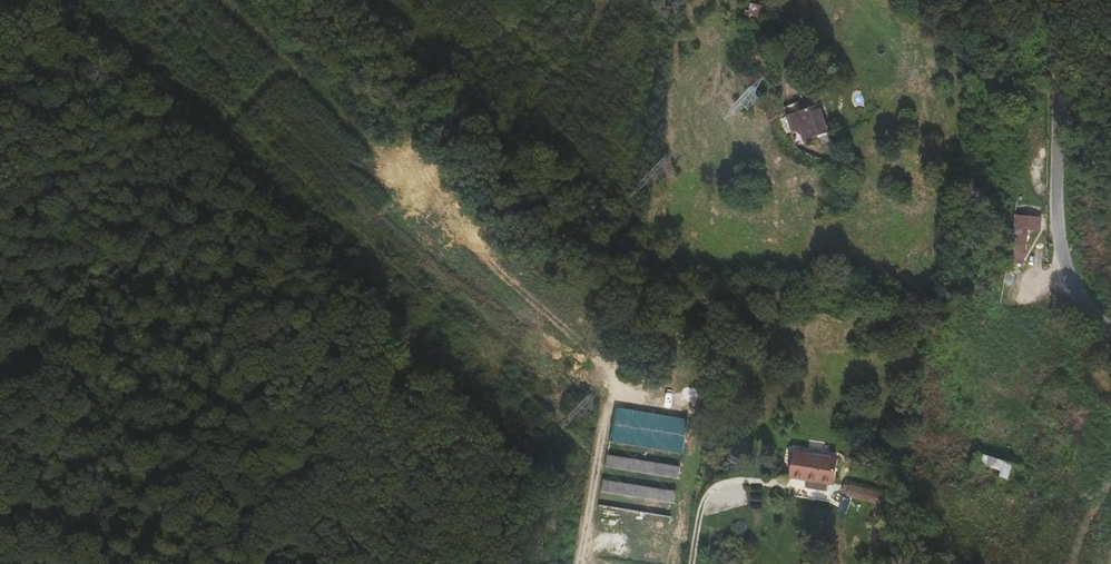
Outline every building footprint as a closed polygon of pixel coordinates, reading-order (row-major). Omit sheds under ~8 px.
[(745,14),(759,17),(762,5),(747,2),(745,14)] [(829,132),(824,120),(818,105),(783,115),(787,133),(795,130),(801,141),(815,135),(820,147),(832,142),(829,132)] [(1011,267),(1025,269),(1030,236),(1038,237),(1040,226),(1020,222),(1011,267)] [(487,356),(481,346),(472,352),(478,361),(487,356)] [(614,418),(611,442),(684,451),(688,428),(614,418)] [(837,483),(840,455),(794,450),(791,478),(837,483)] [(1003,470),(1001,475),(1010,478),(1015,462),(984,452),(980,463),(1003,470)] [(609,453),(606,466),(680,479),(682,466),(609,453)] [(605,478),(602,491),(675,504),(677,491),(605,478)] [(789,492),(786,492),(785,503),(823,509),(830,510),(832,499),(834,487),(791,480),(789,492)] [(850,485),(848,498),(884,504),(886,491),(850,485)] [(823,509),(804,506),(803,512),(805,514),(822,517),(823,509)] [(623,549),(624,532),(610,531),(609,548),(623,549)]
